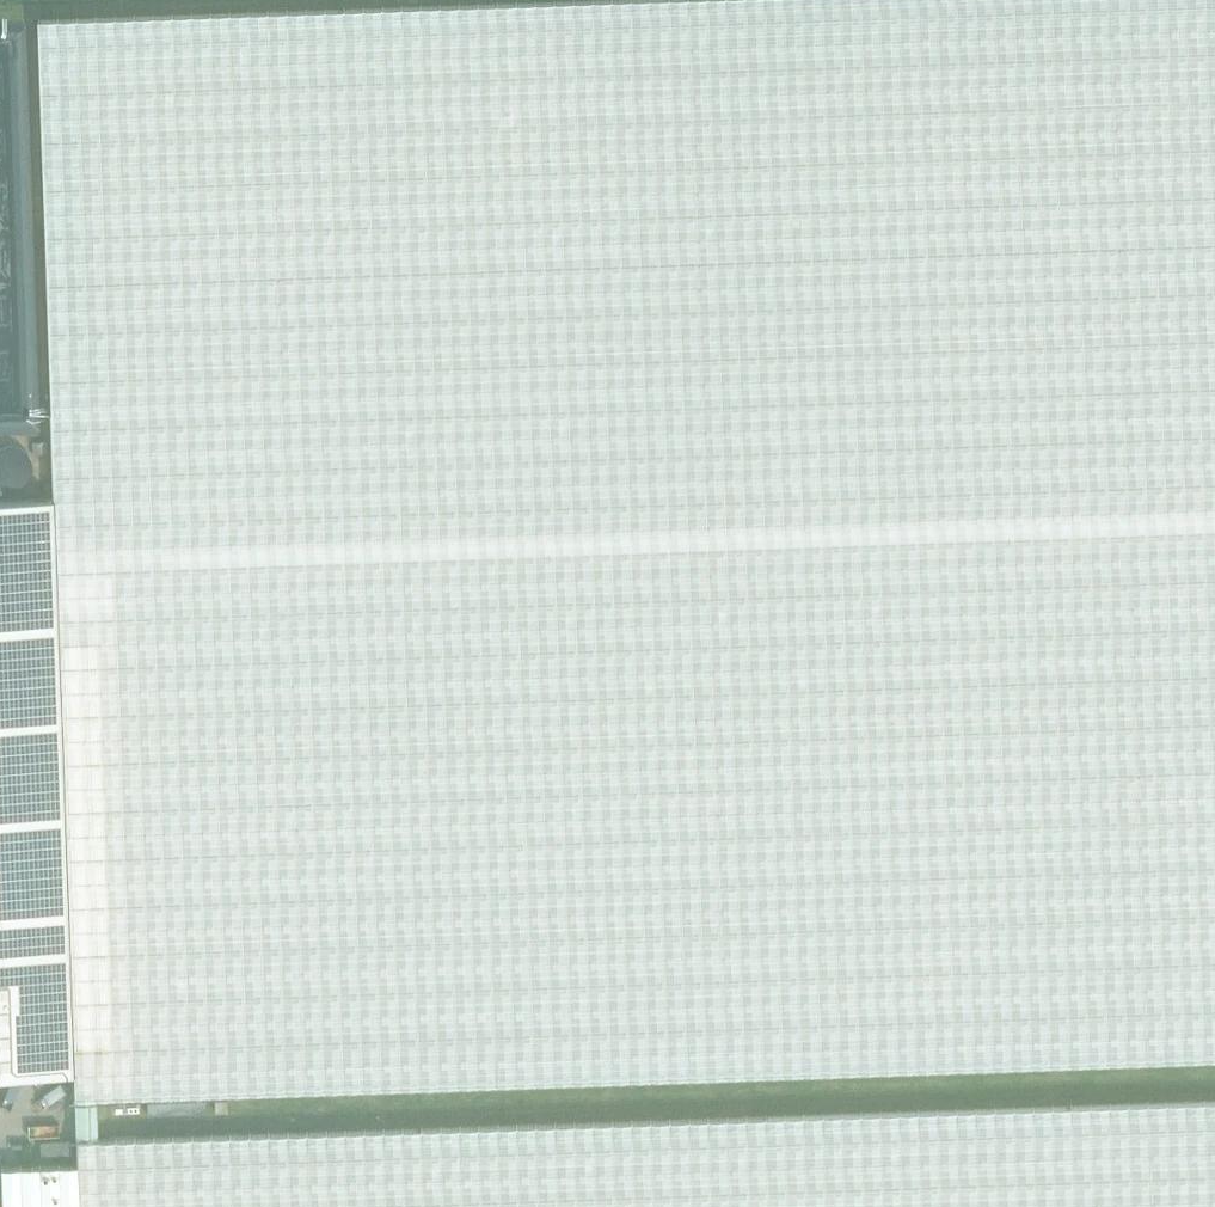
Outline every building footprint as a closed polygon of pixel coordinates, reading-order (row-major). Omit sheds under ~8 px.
[(73,1073),(74,1098),(1214,1058),(1214,0),(665,0),(39,20),(54,499),(0,501),(0,1076),(73,1073)] [(48,442),(32,442),(33,454),(48,454),(48,442)] [(118,1139),(117,1099),(76,1100),(79,1165),(2,1167),(4,1206),(1214,1206),(1214,1100),(118,1139)]
